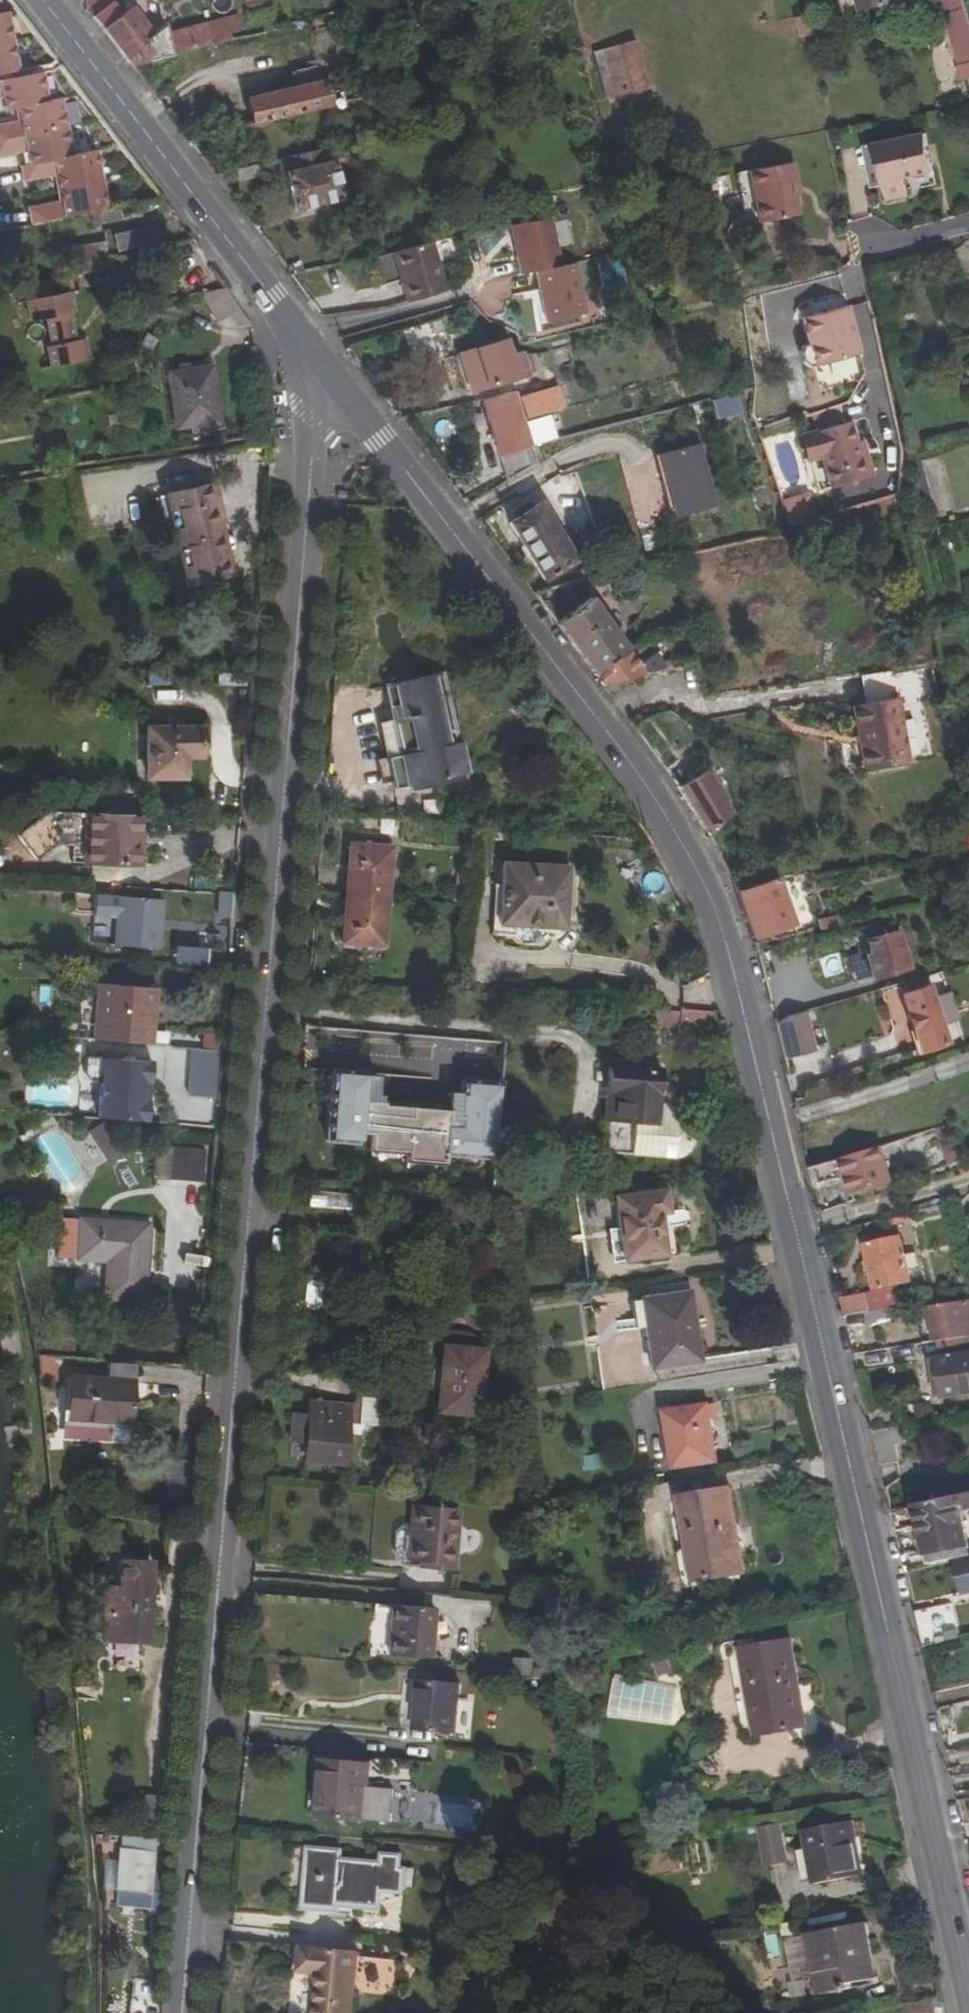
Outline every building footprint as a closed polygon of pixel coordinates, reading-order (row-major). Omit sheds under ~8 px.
[(842,13),(856,12),(855,0),(841,0),(842,13)] [(901,0),(859,0),(862,10),(901,0)] [(954,8),(966,5),(965,0),(951,0),(954,8)] [(92,17),(109,39),(130,66),(231,40),(229,34),(240,31),(236,16),(168,34),(165,25),(154,35),(132,7),(120,16),(110,4),(92,17)] [(960,30),(964,42),(968,40),(968,15),(966,5),(954,8),(960,30)] [(19,67),(7,7),(0,9),(0,71),(19,67)] [(799,37),(812,34),(808,14),(795,17),(799,37)] [(649,88),(636,40),(603,50),(616,97),(649,88)] [(294,72),(298,88),(326,82),(323,65),(294,72)] [(44,69),(0,78),(0,95),(4,94),(8,109),(21,106),(23,119),(0,124),(0,155),(30,149),(33,163),(24,164),(28,180),(61,173),(67,199),(33,207),(37,225),(109,212),(97,151),(75,155),(63,96),(49,99),(44,69)] [(343,90),(330,93),(326,82),(298,88),(248,99),(253,124),(346,103),(343,90)] [(926,133),(876,144),(887,198),(908,193),(905,176),(934,170),(926,133)] [(345,200),(337,166),(351,163),(360,162),(357,151),(322,158),(320,150),(267,162),(270,174),(285,171),(295,212),(345,200)] [(795,197),(800,196),(793,163),(738,174),(746,225),(799,216),(795,197)] [(139,206),(123,209),(125,219),(141,216),(139,206)] [(535,271),(560,266),(550,217),(509,227),(519,275),(535,271)] [(158,242),(156,229),(114,236),(117,250),(158,242)] [(109,269),(107,257),(105,243),(80,248),(84,273),(109,269)] [(433,243),(393,253),(408,301),(446,290),(433,243)] [(560,266),(535,271),(539,290),(540,290),(542,300),(541,301),(545,323),(586,314),(575,263),(560,266)] [(219,320),(239,307),(227,289),(202,294),(219,320)] [(76,312),(72,293),(28,301),(32,320),(47,318),(52,347),(48,348),(52,367),(85,361),(82,341),(77,341),(71,313),(76,312)] [(859,355),(848,308),(803,319),(809,346),(803,347),(800,354),(802,363),(808,368),(859,355)] [(491,387),(529,374),(523,354),(512,356),(507,341),(479,350),(491,387)] [(473,394),(491,387),(479,350),(461,356),(473,394)] [(523,354),(529,374),(540,371),(536,354),(523,354)] [(181,373),(171,374),(178,426),(220,420),(212,368),(181,373)] [(521,398),(527,418),(565,407),(559,386),(521,398)] [(519,393),(494,398),(484,400),(509,481),(537,463),(534,445),(556,439),(549,417),(528,422),(527,418),(521,398),(519,393)] [(712,398),(716,418),(742,413),(739,393),(712,398)] [(845,424),(802,433),(807,456),(819,454),(826,487),(858,480),(862,474),(860,459),(853,456),(845,424)] [(678,518),(716,508),(699,445),(661,455),(678,518)] [(232,570),(216,501),(219,501),(215,484),(165,496),(184,581),(232,570)] [(809,494),(783,501),(791,524),(815,518),(809,494)] [(542,505),(511,523),(546,578),(576,560),(542,505)] [(591,578),(605,575),(594,558),(586,563),(589,566),(582,571),(587,579),(591,578)] [(232,570),(184,581),(186,588),(234,577),(232,570)] [(535,595),(576,648),(610,623),(580,582),(535,595)] [(576,648),(596,674),(630,650),(610,623),(576,648)] [(641,666),(630,650),(596,674),(604,684),(646,676),(648,674),(653,672),(659,671),(651,659),(641,666)] [(667,661),(661,653),(651,659),(659,671),(674,668),(673,660),(667,661)] [(147,672),(148,684),(174,684),(174,672),(147,672)] [(454,744),(440,676),(387,687),(403,758),(391,760),(397,788),(475,773),(468,741),(454,744)] [(852,706),(861,746),(866,745),(871,770),(912,762),(899,699),(852,706)] [(186,758),(202,758),(202,728),(147,728),(147,778),(186,779),(186,758)] [(861,746),(866,771),(871,770),(866,745),(861,746)] [(736,814),(708,770),(680,787),(708,832),(736,814)] [(141,816),(48,811),(17,836),(37,861),(56,846),(73,847),(85,848),(85,865),(139,868),(141,816)] [(387,897),(391,848),(350,844),(346,893),(387,897)] [(73,847),(72,865),(85,865),(85,848),(73,847)] [(746,863),(749,870),(761,866),(758,859),(746,863)] [(570,867),(504,864),(500,925),(566,928),(570,867)] [(766,882),(761,866),(749,870),(751,876),(754,886),(766,882)] [(754,886),(751,876),(741,880),(739,874),(731,876),(738,891),(754,886)] [(754,938),(795,925),(777,878),(766,882),(754,886),(738,891),(754,938)] [(346,893),(342,943),(383,946),(387,897),(346,893)] [(117,916),(119,897),(105,895),(103,915),(117,916)] [(117,916),(115,946),(159,950),(163,900),(119,897),(117,916)] [(820,929),(839,925),(837,917),(819,921),(820,929)] [(867,951),(874,978),(911,968),(901,932),(869,940),(871,950),(867,951)] [(178,947),(176,964),(206,966),(208,949),(178,947)] [(795,958),(795,997),(810,997),(809,958),(795,958)] [(157,988),(98,983),(93,1039),(152,1045),(153,1030),(157,988)] [(922,1052),(949,1043),(930,987),(904,995),(909,1012),(922,1052)] [(681,1024),(682,1012),(655,1010),(654,1022),(681,1024)] [(815,1053),(805,1011),(795,1014),(792,1014),(786,1016),(781,1020),(777,1025),(786,1060),(815,1053)] [(720,1027),(717,1015),(682,1012),(681,1024),(720,1027)] [(152,1045),(169,1046),(170,1032),(153,1030),(152,1045)] [(223,1051),(225,1035),(205,1033),(204,1049),(223,1051)] [(98,1117),(147,1121),(149,1102),(143,1102),(145,1082),(151,1082),(152,1062),(86,1056),(85,1072),(91,1081),(101,1082),(98,1117)] [(609,1065),(603,1153),(632,1156),(635,1123),(658,1125),(659,1104),(661,1070),(609,1065)] [(444,1155),(496,1160),(502,1091),(462,1088),(461,1096),(459,1116),(461,1116),(460,1129),(446,1128),(448,1108),(380,1102),(360,1101),(363,1076),(363,1073),(331,1070),(325,1140),(357,1143),(358,1132),(369,1134),(368,1152),(405,1155),(405,1163),(443,1166),(444,1155)] [(360,1101),(380,1102),(380,1097),(375,1096),(377,1077),(363,1076),(360,1101)] [(459,1116),(461,1096),(449,1095),(448,1108),(446,1128),(460,1129),(461,1116),(459,1116)] [(679,1105),(659,1104),(658,1125),(635,1123),(632,1156),(675,1159),(683,1157),(690,1152),(694,1144),(695,1135),(694,1125),(690,1118),(684,1114),(679,1113),(679,1105)] [(106,1161),(122,1151),(102,1122),(87,1132),(106,1161)] [(893,1182),(889,1170),(883,1147),(812,1169),(815,1185),(848,1177),(854,1194),(893,1182)] [(203,1182),(206,1150),(174,1148),(171,1179),(203,1182)] [(349,1211),(351,1196),(310,1188),(307,1204),(349,1211)] [(666,1254),(660,1213),(668,1212),(665,1190),(615,1197),(623,1260),(666,1254)] [(149,1224),(59,1218),(57,1258),(107,1261),(105,1298),(144,1301),(149,1224)] [(867,1244),(876,1290),(841,1298),(845,1317),(897,1307),(893,1286),(911,1282),(901,1237),(867,1244)] [(307,1278),(306,1306),(319,1307),(320,1278),(307,1278)] [(690,1292),(641,1298),(651,1368),(701,1361),(690,1292)] [(929,1306),(934,1343),(938,1342),(968,1337),(968,1301),(929,1306)] [(865,1314),(867,1327),(893,1322),(891,1309),(865,1314)] [(938,1342),(945,1398),(968,1394),(968,1337),(938,1342)] [(479,1416),(486,1350),(444,1346),(437,1412),(479,1416)] [(134,1366),(110,1364),(108,1380),(133,1382),(134,1366)] [(130,1422),(133,1382),(108,1380),(73,1378),(70,1418),(109,1420),(130,1422)] [(350,1406),(310,1402),(305,1460),(345,1464),(350,1406)] [(665,1412),(674,1468),(716,1461),(708,1405),(665,1412)] [(109,1420),(70,1418),(69,1438),(108,1440),(109,1420)] [(680,1497),(694,1581),(745,1572),(731,1489),(680,1497)] [(968,1545),(961,1510),(966,1509),(967,1512),(968,1511),(968,1494),(891,1510),(896,1531),(921,1526),(927,1554),(968,1545)] [(399,1558),(407,1558),(407,1559),(419,1560),(419,1566),(454,1569),(460,1510),(412,1506),(410,1526),(403,1525),(396,1531),(394,1551),(399,1558)] [(929,1565),(968,1556),(968,1549),(968,1545),(927,1554),(929,1565)] [(956,1562),(963,1594),(968,1593),(968,1559),(956,1562)] [(152,1563),(121,1562),(119,1588),(104,1587),(101,1639),(148,1642),(152,1563)] [(914,1611),(922,1644),(960,1635),(953,1603),(914,1611)] [(392,1605),(388,1656),(431,1659),(435,1609),(392,1605)] [(792,1639),(741,1649),(750,1702),(743,1703),(749,1736),(807,1726),(792,1639)] [(750,1702),(741,1649),(733,1650),(743,1703),(750,1702)] [(460,1684),(419,1680),(414,1730),(455,1734),(460,1684)] [(613,1680),(609,1719),(671,1724),(674,1686),(613,1680)] [(320,1795),(318,1816),(364,1820),(369,1765),(323,1761),(320,1795)] [(313,1794),(311,1816),(318,1816),(320,1795),(313,1794)] [(142,1830),(164,1832),(167,1798),(144,1797),(142,1830)] [(469,1825),(470,1804),(428,1802),(427,1823),(469,1825)] [(806,1830),(816,1884),(860,1875),(850,1821),(806,1830)] [(760,1826),(763,1865),(789,1863),(785,1824),(760,1826)] [(400,1869),(401,1856),(383,1854),(382,1863),(342,1859),(343,1851),(309,1848),(304,1907),(336,1911),(337,1904),(380,1907),(382,1891),(403,1893),(404,1885),(411,1886),(413,1870),(400,1869)] [(121,1851),(118,1891),(150,1894),(154,1854),(121,1851)] [(849,1989),(848,1984),(877,1978),(866,1922),(807,1934),(814,1974),(819,1973),(823,1994),(849,1989)] [(769,1961),(781,1959),(777,1933),(765,1935),(769,1961)] [(783,1937),(787,1958),(790,1958),(794,1979),(812,1976),(804,1934),(783,1937)] [(356,1986),(396,1990),(399,1961),(358,1957),(359,1952),(301,1946),(298,1972),(318,1974),(314,2012),(353,2012),(356,1986)] [(814,1974),(819,1995),(823,1994),(819,1973),(814,1974)] [(163,1983),(133,1981),(130,2012),(161,2012),(163,1983)]
